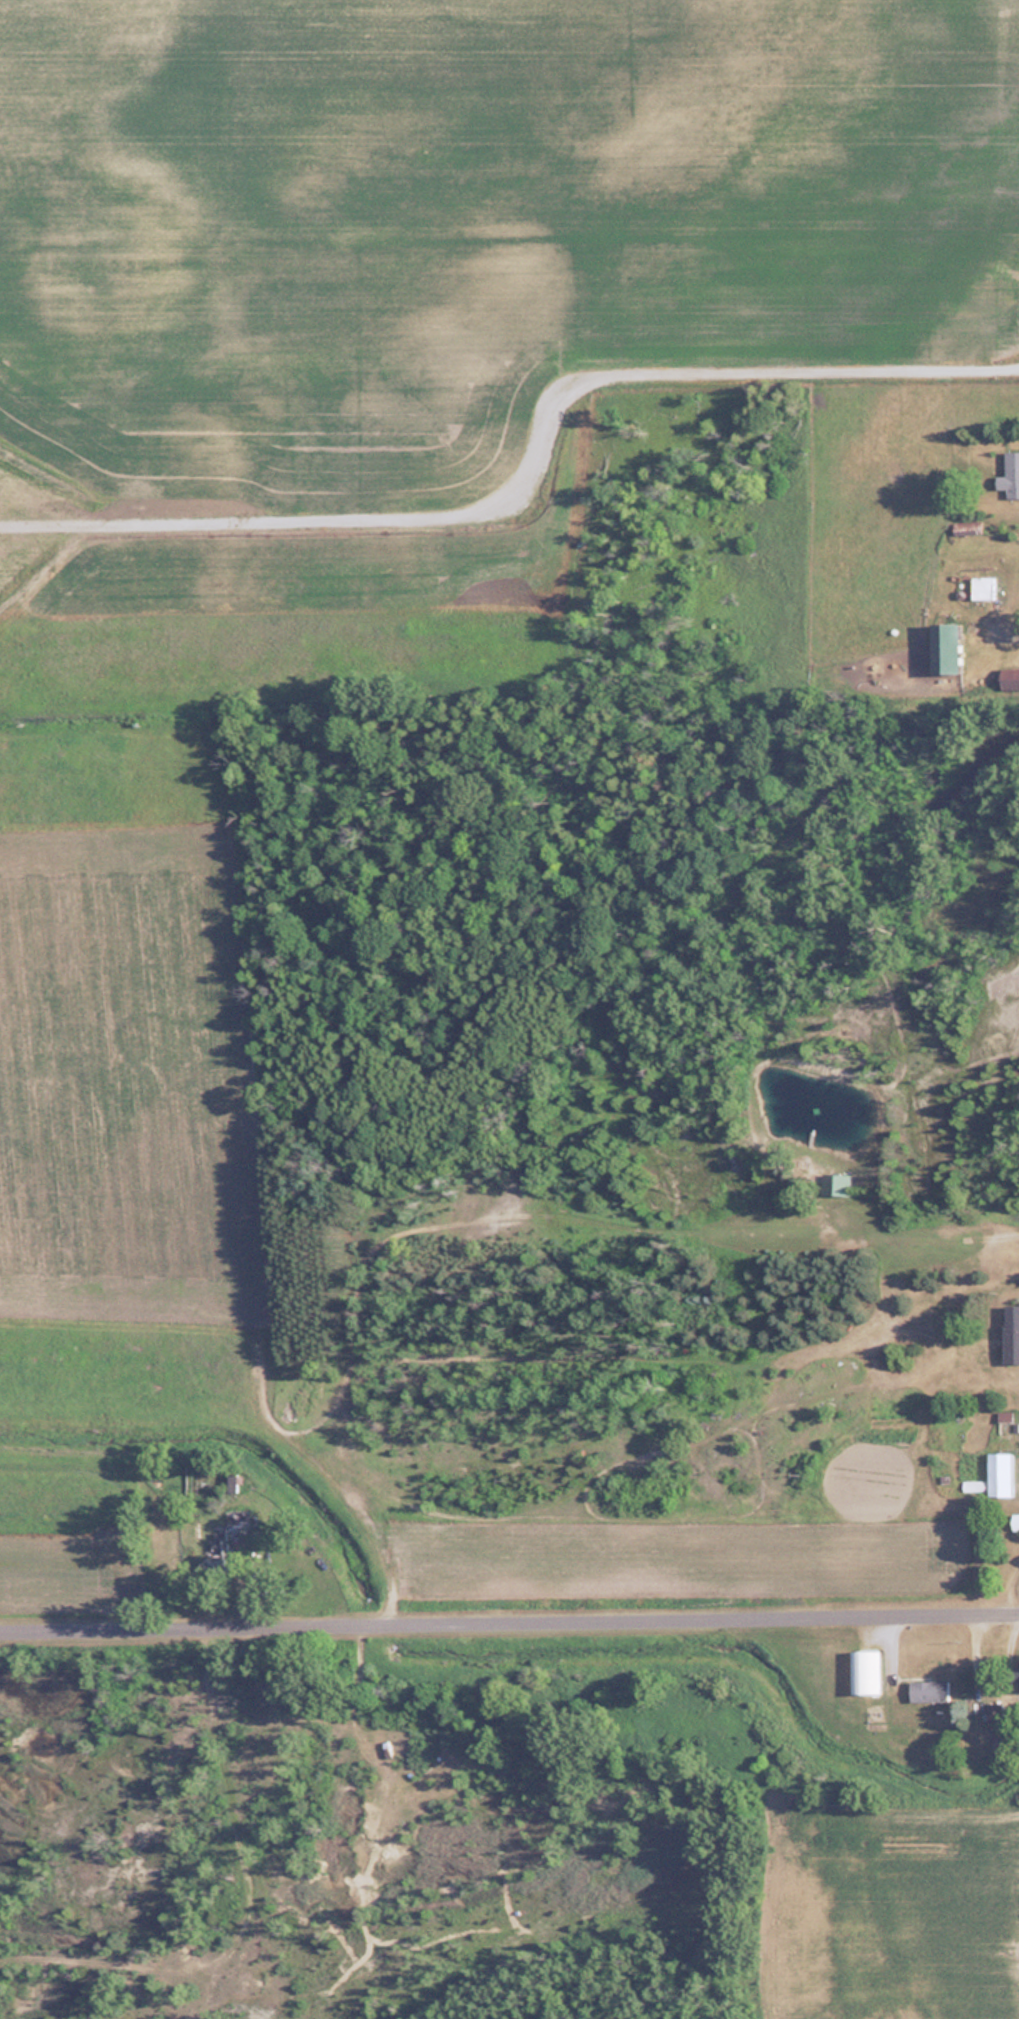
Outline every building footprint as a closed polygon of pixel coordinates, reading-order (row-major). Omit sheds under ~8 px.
[(1004,497),(1018,497),(1018,450),(1004,450),(1004,497)] [(994,577),(971,577),(971,598),(994,598),(994,577)] [(930,623),(930,674),(957,674),(957,623),(930,623)] [(999,668),(999,689),(1018,689),(1018,668),(999,668)] [(847,1195),(847,1174),(820,1174),(819,1195),(847,1195)] [(1003,1364),(1018,1364),(1018,1305),(1003,1305),(1003,1364)] [(988,1496),(1011,1496),(1011,1453),(988,1453),(988,1496)] [(222,1474),(222,1492),(235,1492),(235,1474),(222,1474)] [(217,1529),(248,1529),(248,1508),(217,1508),(217,1529)] [(850,1649),(850,1694),(879,1694),(879,1649),(850,1649)] [(909,1701),(949,1701),(949,1680),(909,1680),(909,1701)]
